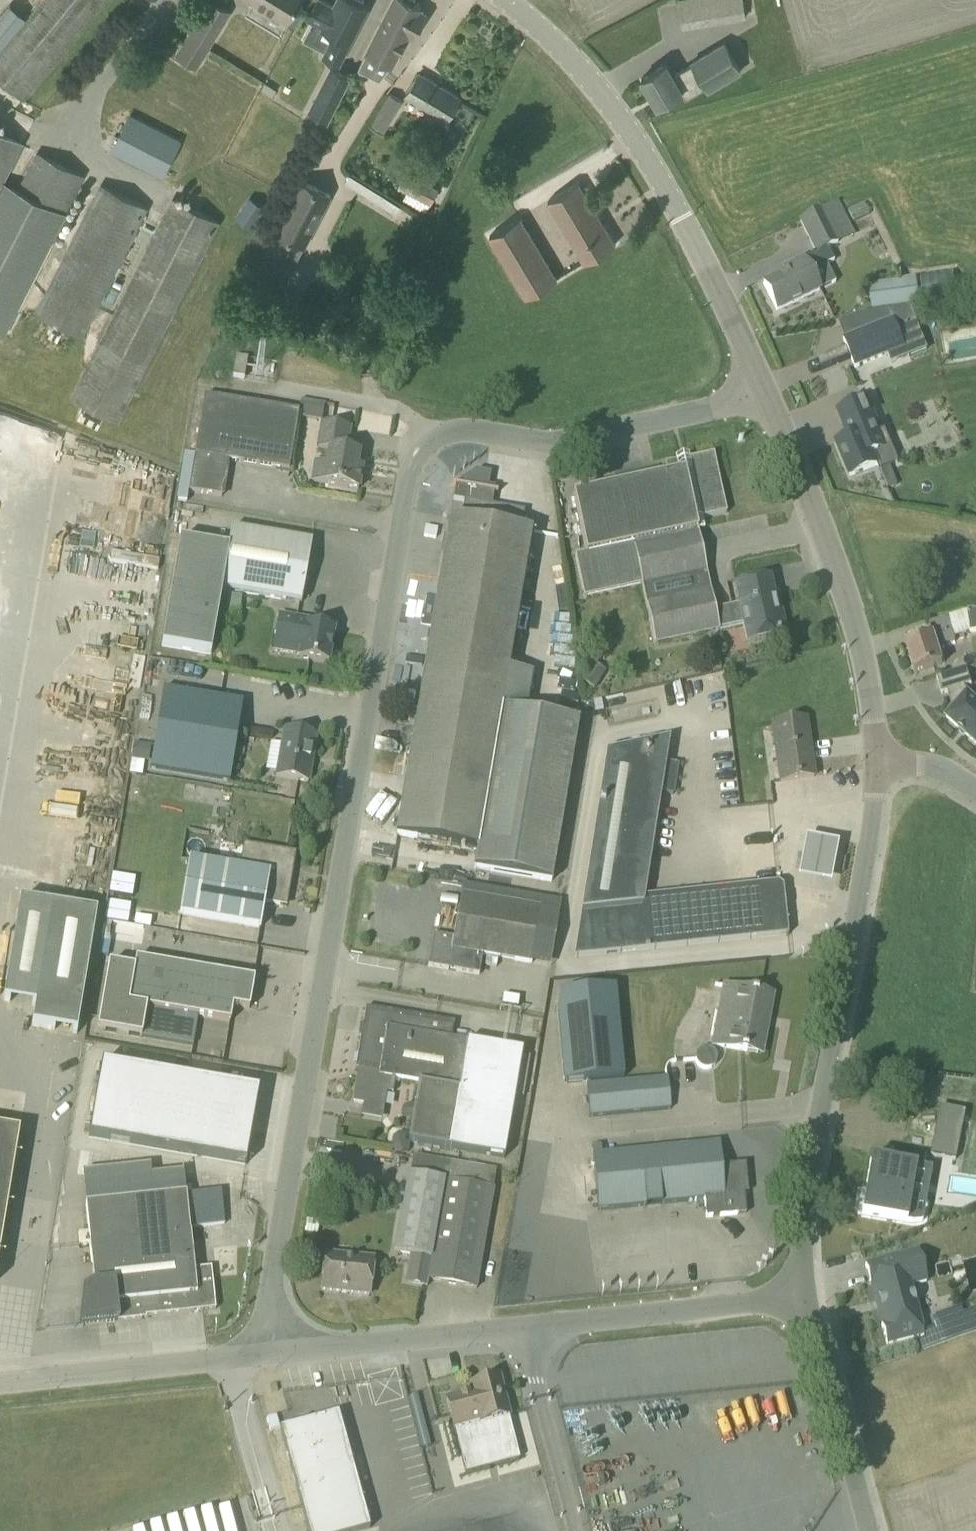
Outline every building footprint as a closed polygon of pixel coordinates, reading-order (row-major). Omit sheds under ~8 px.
[(38,3),(26,17),(0,48),(0,82),(22,100),(104,0),(40,0),(38,3)] [(198,19),(177,54),(196,66),(229,11),(210,0),(204,10),(197,6),(191,16),(198,19)] [(247,13),(263,22),(272,7),(289,17),(299,0),(254,0),(247,13)] [(367,7),(362,4),(364,0),(337,0),(334,6),(323,0),(317,0),(309,17),(324,25),(323,27),(339,35),(336,41),(332,39),(324,55),(339,62),(367,7)] [(392,65),(408,32),(415,35),(426,13),(420,10),(421,7),(415,4),(415,0),(393,0),(367,52),(392,65)] [(746,16),(744,0),(705,0),(678,4),(682,26),(746,16)] [(674,74),(674,73),(668,62),(641,78),(657,105),(682,91),(686,98),(706,86),(708,90),(741,70),(724,43),(692,62),(693,63),(674,74)] [(328,122),(352,76),(330,65),(307,111),(328,122)] [(419,74),(406,95),(447,119),(459,98),(419,74)] [(389,92),(370,124),(383,132),(402,100),(389,92)] [(162,176),(180,140),(129,114),(111,150),(162,176)] [(1,182),(21,144),(0,133),(0,185),(1,182)] [(19,188),(64,211),(82,175),(37,152),(19,188)] [(403,199),(427,211),(439,188),(406,171),(397,187),(406,191),(403,199)] [(368,195),(372,187),(348,173),(344,180),(368,195)] [(275,232),(270,242),(269,241),(247,283),(265,293),(286,252),(297,258),(304,246),(305,246),(332,194),(300,178),(273,231),(275,232)] [(0,185),(0,332),(4,334),(64,215),(1,182),(0,185)] [(548,200),(574,245),(585,262),(615,244),(579,182),(548,200)] [(101,184),(94,197),(36,312),(81,335),(146,207),(101,184)] [(264,206),(249,196),(235,218),(251,228),(264,206)] [(388,197),(384,204),(396,211),(400,204),(388,197)] [(116,420),(218,222),(172,198),(71,397),(116,420)] [(818,253),(805,260),(783,271),(784,273),(763,284),(777,311),(820,290),(811,271),(826,263),(833,260),(828,248),(838,243),(822,210),(802,220),(818,253)] [(557,279),(557,278),(521,217),(490,235),(526,297),(557,279)] [(902,279),(869,283),(872,310),(905,306),(902,279)] [(844,341),(854,366),(855,369),(906,348),(895,320),(844,341)] [(244,378),(247,358),(236,356),(233,376),(244,378)] [(298,417),(300,412),(205,396),(189,491),(223,496),(225,484),(222,484),(226,460),(290,471),(298,417)] [(300,412),(298,417),(321,421),(324,403),(302,399),(300,412)] [(868,400),(862,402),(839,411),(850,439),(837,444),(850,477),(878,466),(879,470),(899,462),(886,430),(881,432),(868,400)] [(330,451),(324,484),(358,490),(362,469),(356,468),(358,454),(345,452),(349,429),(323,424),(318,449),(330,451)] [(573,495),(586,553),(575,555),(584,597),(642,585),(656,645),(720,631),(719,630),(716,611),(695,520),(727,514),(714,454),(665,464),(667,474),(573,495)] [(579,722),(526,713),(502,710),(509,669),(532,532),(521,530),(524,511),(486,504),(491,473),(476,471),(456,485),(452,484),(452,486),(456,486),(453,500),(464,502),(461,520),(450,518),(397,836),(478,849),(475,868),(552,881),(579,722)] [(232,529),(229,549),(180,540),(162,645),(211,653),(222,589),(301,603),(312,543),(232,529)] [(738,606),(716,611),(719,630),(742,625),(746,644),(786,636),(780,606),(776,607),(770,578),(734,586),(738,606)] [(930,624),(934,635),(906,644),(916,673),(943,664),(938,646),(955,641),(948,618),(930,624)] [(272,654),(309,660),(328,664),(334,630),(278,621),(272,654)] [(975,744),(975,701),(968,694),(966,687),(972,685),(967,669),(937,679),(942,695),(948,693),(954,710),(947,718),(975,744)] [(164,690),(151,769),(230,782),(242,703),(164,690)] [(770,726),(780,782),(814,777),(806,721),(770,726)] [(285,730),(277,777),(308,782),(316,735),(285,730)] [(577,956),(788,935),(786,921),(780,921),(777,889),(644,904),(670,738),(608,753),(577,956)] [(836,847),(804,840),(796,881),(830,887),(836,847)] [(180,915),(241,925),(261,928),(265,903),(287,907),(296,853),(244,844),(239,871),(188,861),(180,915)] [(453,938),(433,935),(428,966),(479,975),(483,956),(531,964),(540,908),(459,895),(453,938)] [(20,900),(4,1001),(80,1013),(97,913),(20,900)] [(108,964),(97,1030),(138,1037),(143,1007),(230,1023),(233,1007),(249,1010),(254,980),(136,959),(134,969),(108,964)] [(558,1002),(565,1079),(625,1073),(616,976),(561,982),(558,1002)] [(723,986),(713,1045),(758,1054),(763,1026),(767,1027),(772,995),(723,986)] [(355,1069),(361,1070),(377,1073),(377,1076),(395,1080),(418,1084),(408,1142),(504,1159),(522,1053),(450,1040),(453,1024),(366,1008),(355,1069)] [(697,1064),(698,1065),(699,1067),(701,1068),(702,1069),(704,1069),(706,1069),(708,1069),(710,1069),(712,1068),(713,1067),(714,1066),(716,1064),(716,1062),(717,1061),(717,1059),(717,1057),(716,1055),(716,1053),(715,1052),(713,1051),(712,1050),(710,1049),(708,1048),(707,1048),(706,1048),(704,1048),(703,1049),(701,1049),(699,1050),(698,1052),(697,1053),(696,1055),(696,1057),(696,1059),(696,1060),(696,1062),(697,1064)] [(102,1063),(89,1138),(247,1165),(259,1090),(102,1063)] [(393,1094),(395,1080),(377,1076),(377,1073),(361,1070),(360,1078),(358,1078),(354,1103),(384,1108),(387,1093),(393,1094)] [(587,1085),(590,1117),(669,1109),(666,1077),(587,1085)] [(939,1110),(929,1156),(955,1161),(956,1157),(964,1115),(939,1110)] [(0,1129),(0,1251),(20,1133),(0,1129)] [(403,1152),(403,1151),(405,1137),(406,1134),(398,1134),(393,1137),(391,1150),(403,1152)] [(543,1158),(545,1144),(523,1140),(512,1205),(515,1206),(516,1202),(539,1206),(547,1159),(543,1158)] [(598,1211),(704,1200),(706,1218),(746,1214),(743,1182),(747,1182),(746,1164),(722,1166),(720,1142),(593,1157),(598,1211)] [(413,1156),(410,1175),(408,1174),(395,1253),(411,1256),(406,1283),(427,1287),(428,1280),(477,1289),(494,1190),(492,1190),(495,1170),(413,1156)] [(862,1215),(917,1224),(917,1222),(911,1221),(913,1200),(907,1199),(912,1168),(907,1167),(873,1162),(874,1160),(871,1159),(866,1190),(872,1192),(868,1212),(863,1211),(862,1215)] [(222,1192),(186,1195),(190,1227),(225,1224),(222,1192)] [(186,1193),(85,1204),(96,1305),(116,1303),(118,1322),(142,1320),(142,1318),(216,1310),(211,1268),(194,1270),(190,1227),(186,1195),(186,1193)] [(507,1248),(533,1249),(534,1232),(523,1231),(524,1213),(508,1212),(507,1248)] [(875,1284),(885,1324),(881,1325),(887,1345),(924,1335),(910,1286),(927,1281),(919,1252),(905,1256),(905,1255),(865,1265),(871,1285),(875,1284)] [(369,1295),(373,1260),(325,1255),(322,1290),(369,1295)] [(975,1330),(975,1315),(974,1306),(934,1315),(940,1338),(975,1330)] [(446,1400),(454,1429),(480,1423),(508,1416),(499,1379),(471,1386),(472,1393),(446,1400)] [(369,1529),(338,1414),(280,1430),(308,1530),(362,1530),(369,1529)] [(277,1416),(266,1419),(269,1431),(280,1428),(277,1416)] [(515,1431),(523,1462),(542,1458),(535,1426),(515,1431)]
